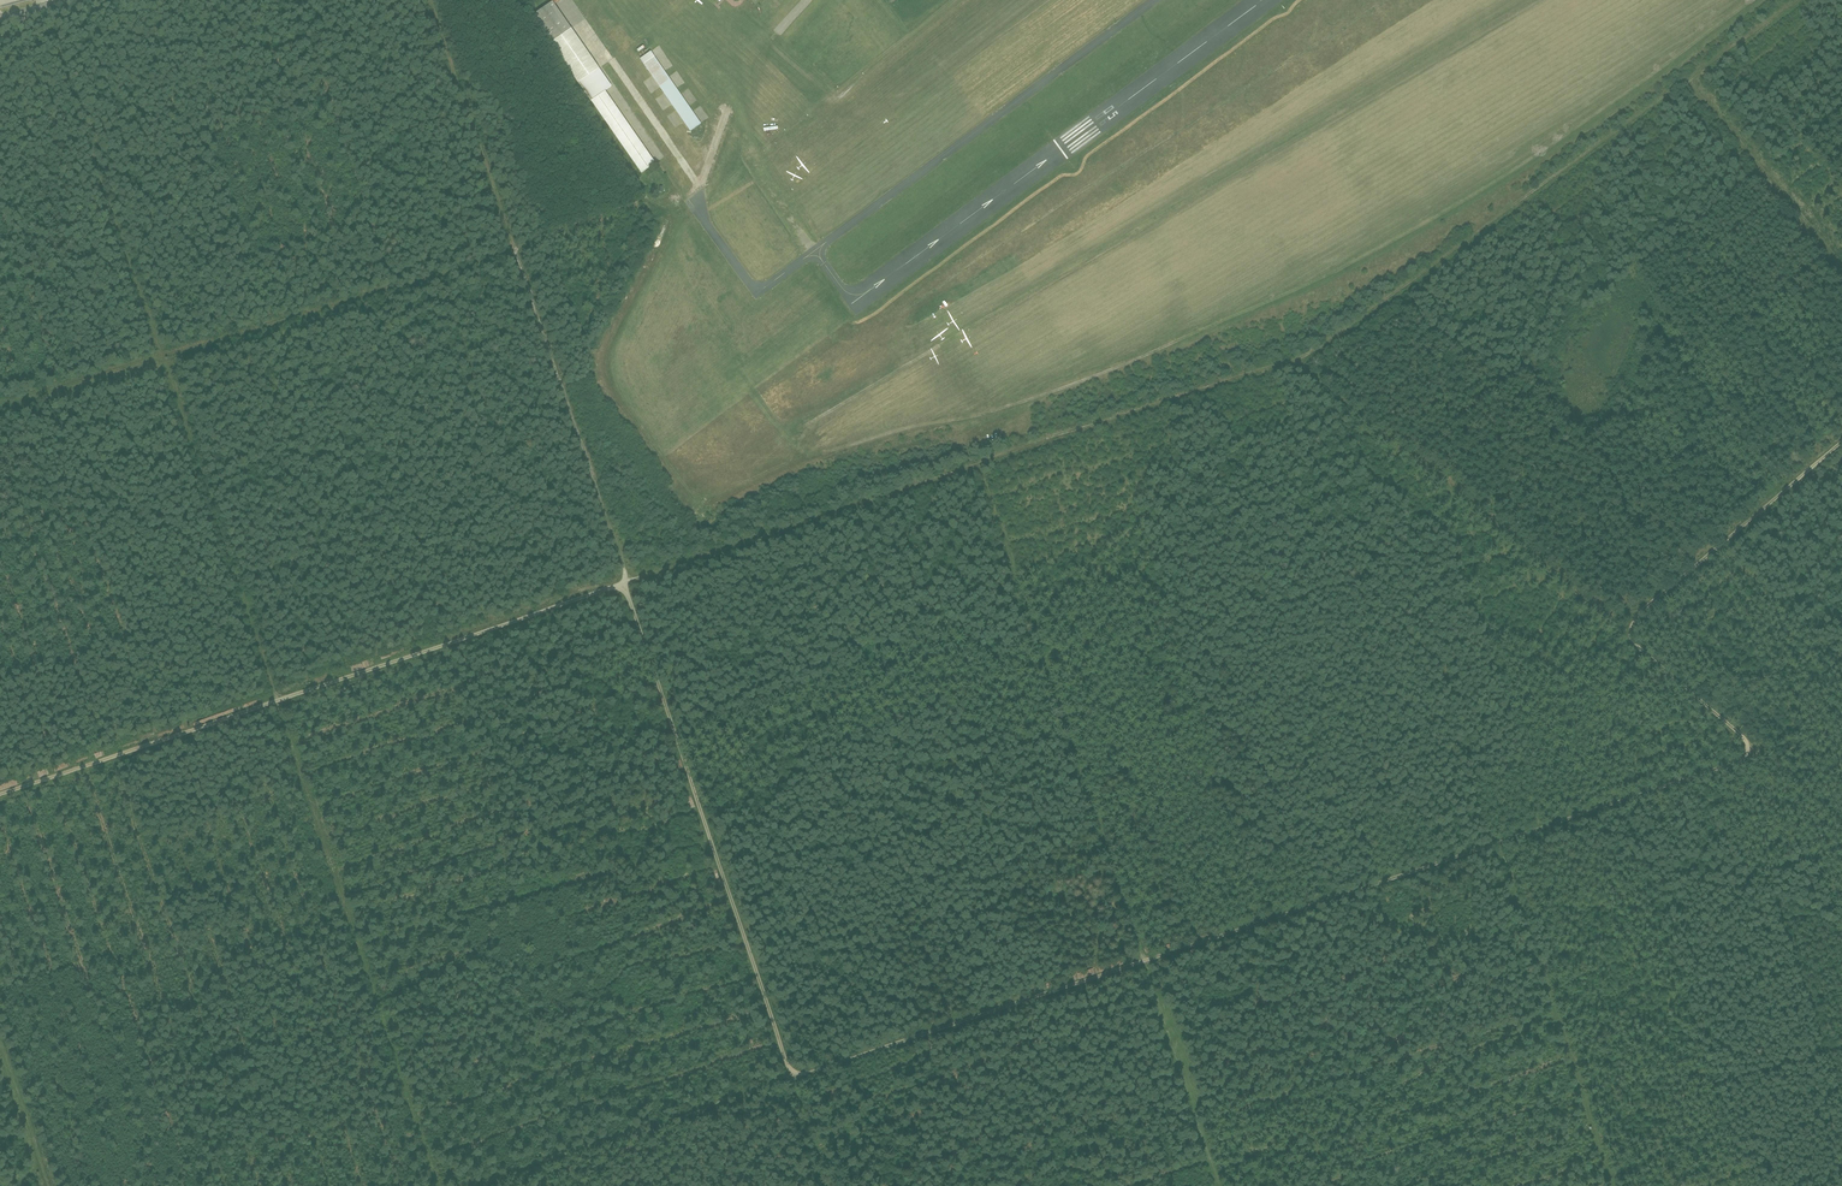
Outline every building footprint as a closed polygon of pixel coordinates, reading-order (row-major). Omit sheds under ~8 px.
[(572,29),(553,2),(550,3),(534,14),(552,43),(572,29)] [(613,87),(572,29),(552,43),(592,100),(607,90),(613,87)] [(691,131),(702,124),(652,51),(641,58),(691,131)] [(607,90),(592,100),(643,173),(657,164),(607,90)]
